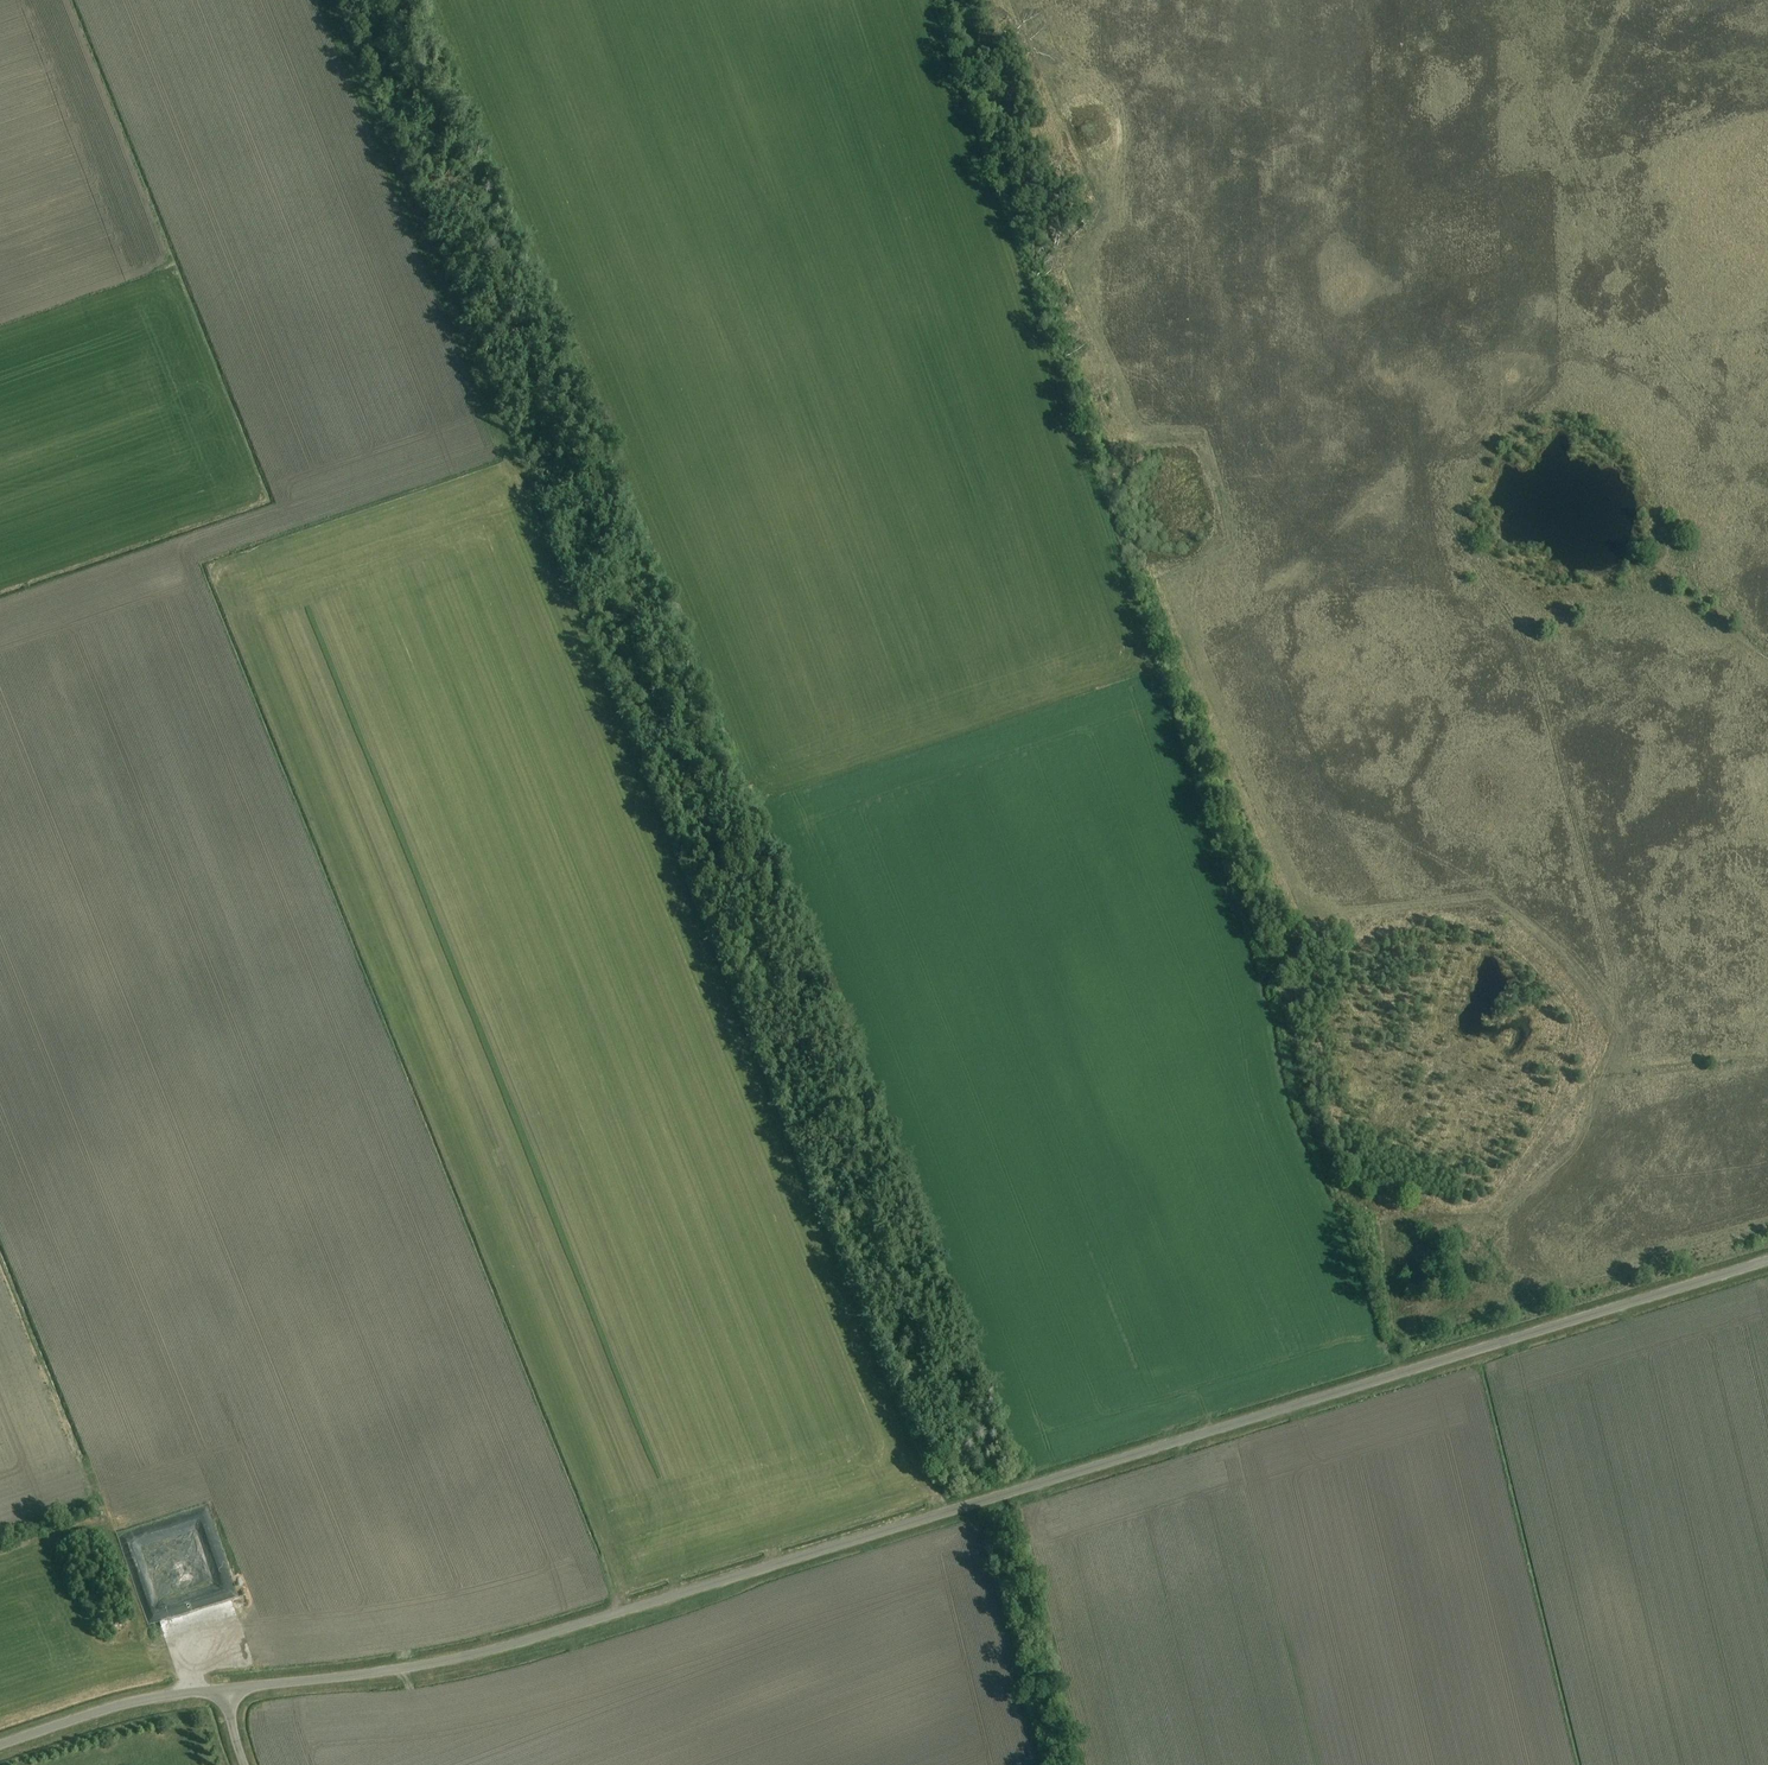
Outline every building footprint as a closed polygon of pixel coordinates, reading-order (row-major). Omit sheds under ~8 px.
[(77,1486),(82,1484),(74,1461),(68,1463),(77,1486)] [(171,1589),(175,1606),(194,1601),(190,1585),(171,1589)]
